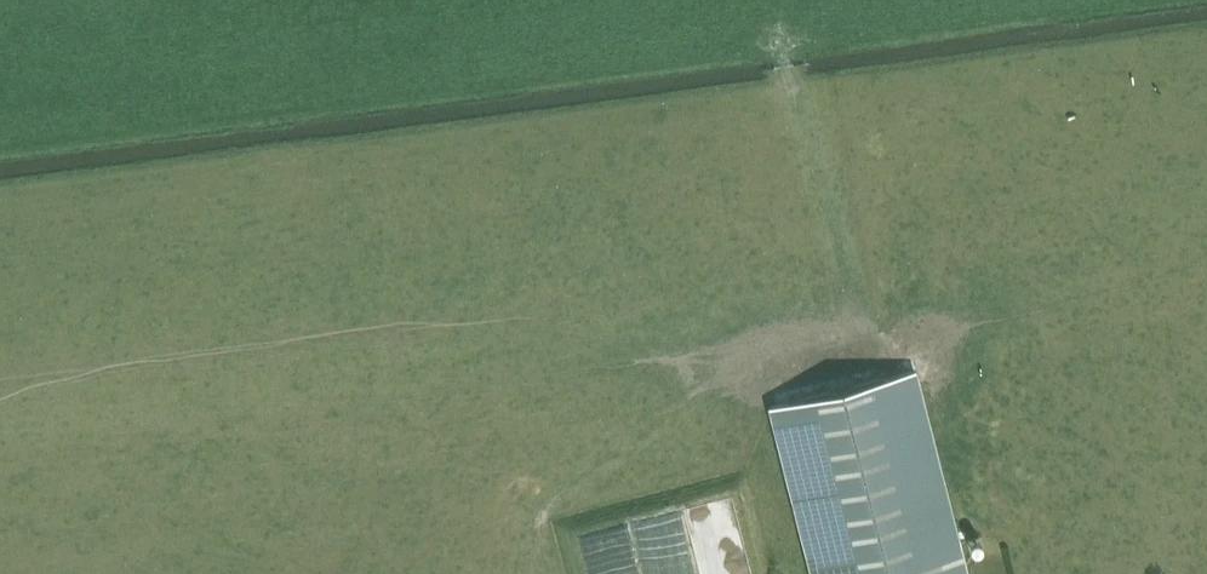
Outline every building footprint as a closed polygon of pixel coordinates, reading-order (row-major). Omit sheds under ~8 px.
[(960,543),(956,544),(912,371),(774,406),(817,573),(968,573),(960,543)] [(701,573),(750,573),(733,493),(686,502),(701,573)] [(588,573),(637,573),(624,519),(577,529),(588,573)]
